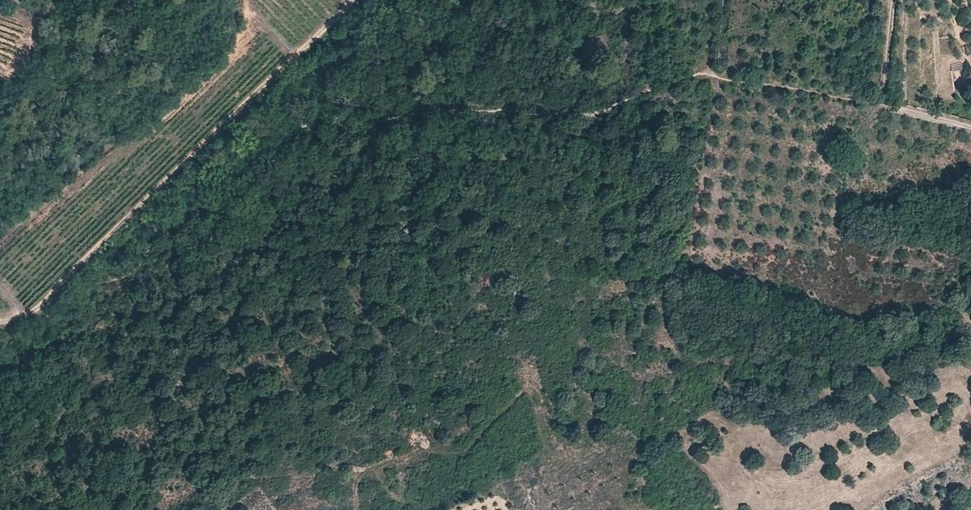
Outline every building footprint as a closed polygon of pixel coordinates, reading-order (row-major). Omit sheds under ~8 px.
[(962,69),(961,62),(951,64),(952,71),(959,70),(962,69)] [(961,81),(959,70),(952,71),(954,82),(961,81)] [(929,392),(917,400),(924,409),(935,401),(929,392)]
